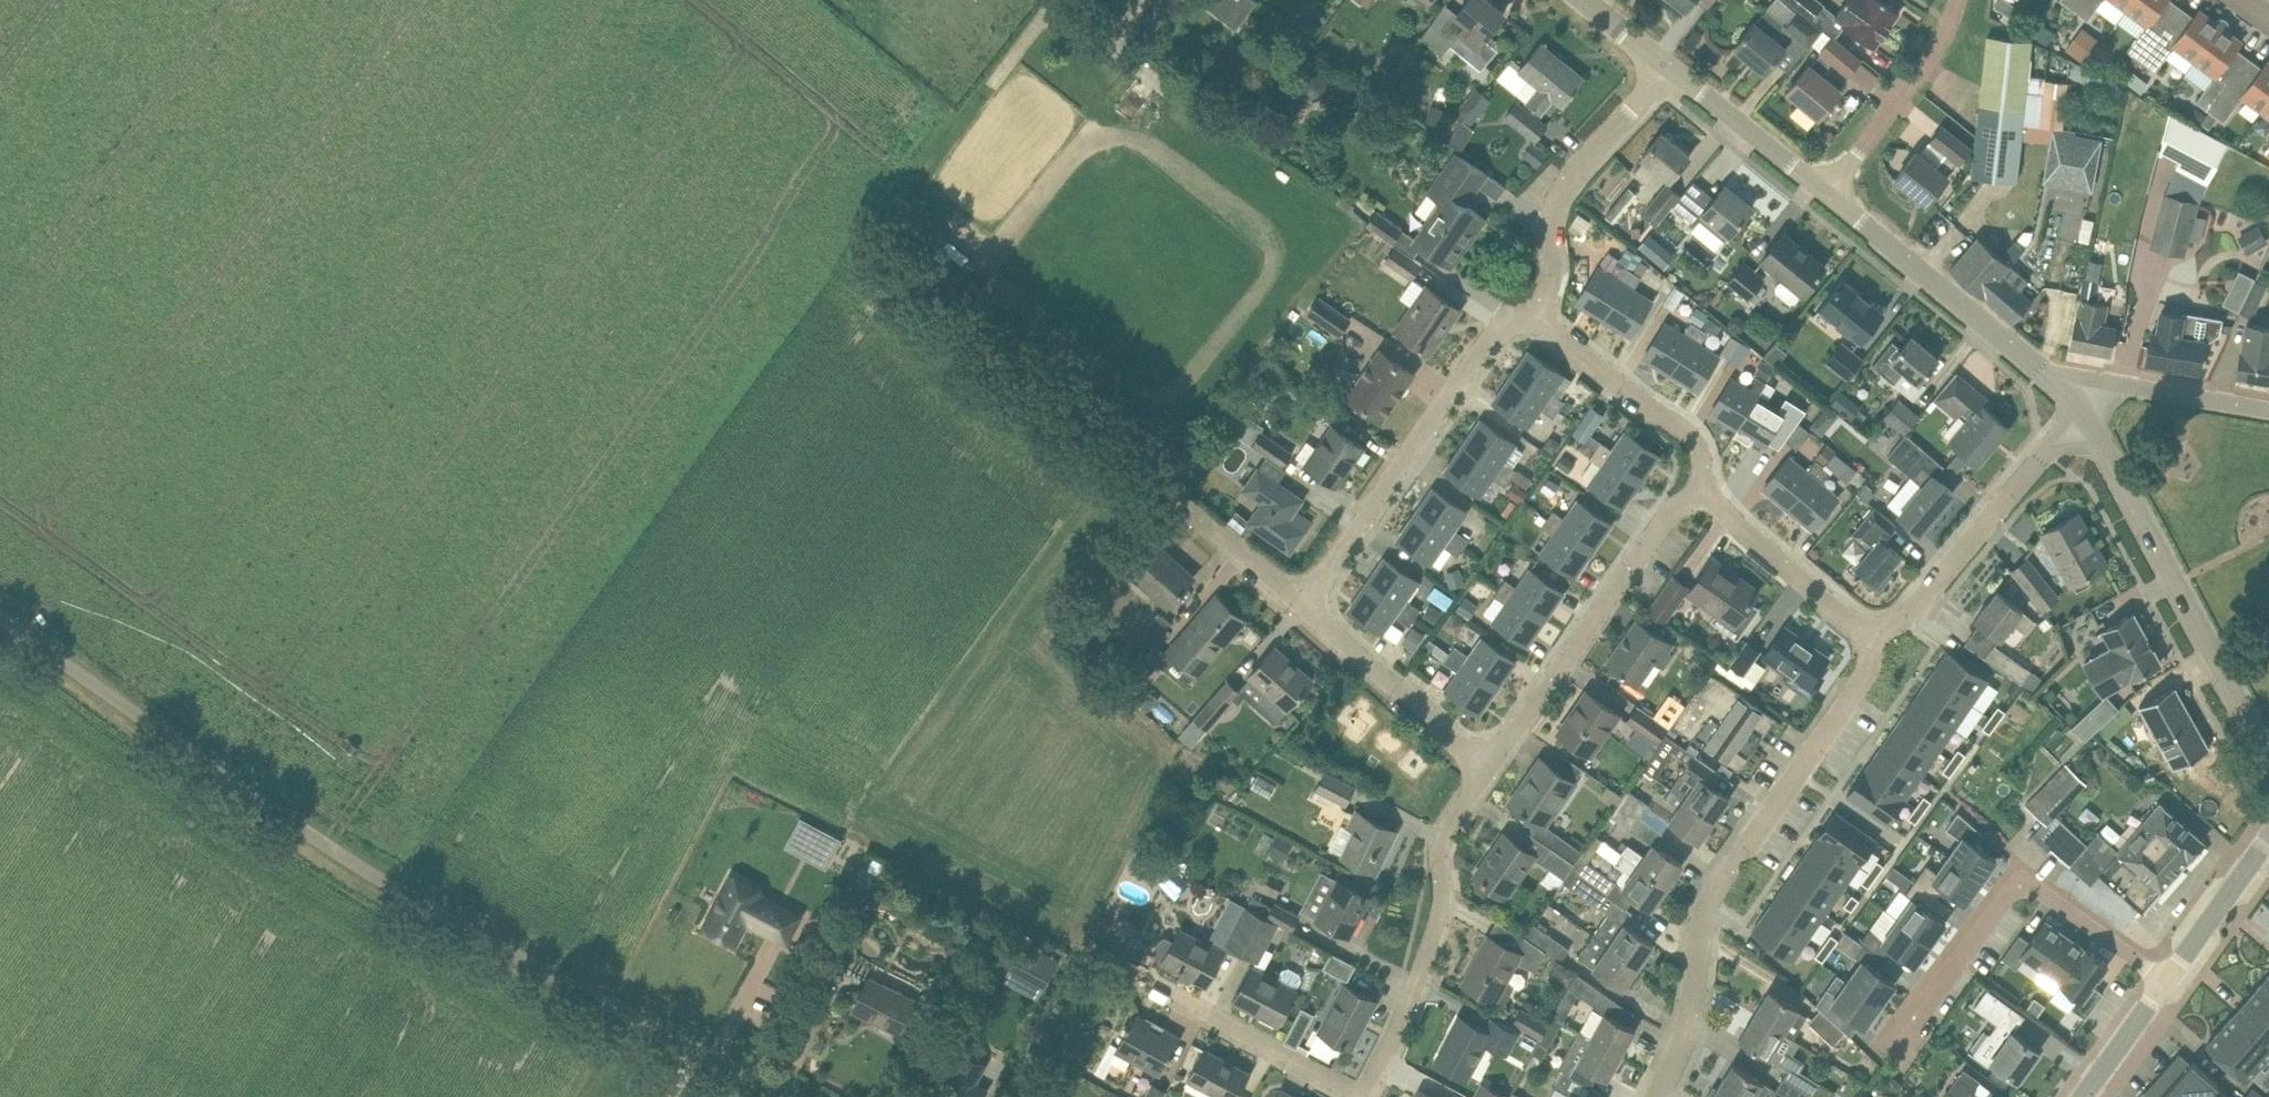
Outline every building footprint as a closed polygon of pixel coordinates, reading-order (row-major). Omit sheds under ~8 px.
[(1237,27),(1257,0),(1201,0),(1237,27)] [(1459,13),(1447,3),(1448,2),(1447,1),(1423,36),(1445,53),(1452,44),(1467,56),(1476,44),(1478,46),(1505,12),(1490,0),(1469,0),(1459,13)] [(1801,10),(1812,19),(1824,3),(1820,0),(1788,0),(1801,10)] [(1846,26),(1875,46),(1882,35),(1884,37),(1891,27),(1889,26),(1900,11),(1885,0),(1847,0),(1837,13),(1836,15),(1845,22),(1843,24),(1846,26)] [(1995,5),(2014,19),(2021,9),(2008,0),(1999,0),(1995,5)] [(2074,9),(2081,0),(2062,0),(2074,9)] [(2074,9),(2087,19),(2101,0),(2081,0),(2074,9)] [(2126,10),(2133,0),(2113,0),(2126,10)] [(2118,20),(2139,36),(2129,50),(2143,60),(2182,7),(2173,0),(2133,0),(2126,10),(2118,20)] [(2176,47),(2196,61),(2222,25),(2200,9),(2195,16),(2182,7),(2143,60),(2157,71),(2171,51),(2176,47)] [(1823,28),(1812,19),(1801,10),(1789,24),(1769,8),(1757,22),(1756,21),(1736,46),(1766,71),(1786,47),(1777,39),(1787,27),(1809,45),(1823,28)] [(2036,17),(2027,30),(2047,44),(2056,32),(2036,17)] [(2198,101),(2211,111),(2250,57),(2238,48),(2243,41),(2222,25),(2196,61),(2215,76),(2212,82),(2198,101)] [(1988,36),(1980,105),(2025,110),(2029,74),(2033,41),(1988,36)] [(1822,51),(1789,90),(1820,116),(1841,90),(1823,74),(1834,60),(1849,73),(1860,60),(1861,59),(1833,37),(1822,51)] [(2074,38),(2066,49),(2083,61),(2091,50),(2074,38)] [(1540,46),(1520,70),(1528,77),(1517,91),(1529,100),(1527,102),(1541,113),(1554,98),(1563,105),(1585,77),(1564,60),(1561,63),(1540,46)] [(2263,112),(2268,104),(2268,60),(2263,67),(2250,57),(2211,111),(2218,116),(2224,120),(2238,101),(2243,97),(2263,112)] [(1304,88),(1313,97),(1327,93),(1328,79),(1318,70),(1306,75),(1304,88)] [(2134,71),(2126,81),(2141,92),(2148,82),(2134,71)] [(2045,79),(2040,124),(2054,126),(2063,127),(2069,81),(2045,79)] [(1464,119),(1486,91),(1477,84),(1454,112),(1456,113),(1441,132),(1449,138),(1464,119)] [(1493,97),(1486,91),(1464,119),(1472,124),(1493,97)] [(1426,119),(1441,124),(1447,108),(1432,102),(1426,119)] [(1506,116),(1536,139),(1547,125),(1517,102),(1506,116)] [(1980,105),(1972,176),(2017,181),(2022,139),(2024,122),(2025,110),(1980,105)] [(2197,105),(2189,116),(2200,123),(2207,113),(2197,105)] [(2210,111),(2202,122),(2210,127),(2218,116),(2211,111),(2210,111)] [(2171,113),(2161,150),(2180,160),(2176,167),(2207,183),(2228,143),(2171,113)] [(1918,151),(1897,177),(1928,202),(1949,176),(1948,175),(1959,161),(1960,162),(1971,148),(1944,126),(1921,153),(1918,151)] [(2051,142),(2044,179),(2092,188),(2101,140),(2075,135),(2076,129),(2063,127),(2054,126),(2053,131),(2051,142)] [(1635,172),(1649,183),(1660,169),(1671,179),(1691,155),(1663,132),(1643,156),(1646,158),(1635,172)] [(1534,141),(1523,155),(1538,166),(1549,152),(1534,141)] [(1431,190),(1443,199),(1428,221),(1432,224),(1420,241),(1434,252),(1452,264),(1485,217),(1466,204),(1487,172),(1469,160),(1458,151),(1431,190)] [(1646,206),(1661,219),(1683,193),(1668,180),(1646,206)] [(1674,205),(1696,223),(1705,213),(1731,234),(1753,207),(1727,185),(1713,201),(1693,184),(1695,181),(1694,180),(1674,205)] [(1607,212),(1615,220),(1640,190),(1631,183),(1607,212)] [(2165,193),(2151,245),(2185,254),(2190,238),(2200,241),(2206,217),(2196,214),(2199,202),(2165,193)] [(1368,225),(1369,226),(1391,242),(1402,227),(1379,210),(1368,225)] [(2084,216),(2079,240),(2090,242),(2095,218),(2084,216)] [(2259,226),(2240,237),(2248,252),(2267,240),(2259,226)] [(2025,230),(2016,239),(2025,247),(2032,239),(2033,232),(2025,230)] [(1801,245),(1785,232),(1762,260),(1787,279),(1782,284),(1783,289),(1795,298),(1799,298),(1803,292),(1804,293),(1826,265),(1807,250),(1805,253),(1798,247),(1801,245)] [(1639,246),(1655,259),(1665,246),(1650,233),(1639,246)] [(1979,236),(1951,268),(2014,322),(2033,300),(2021,289),(2030,280),(2012,264),(2026,248),(2025,247),(2016,239),(2002,256),(1979,236)] [(1620,258),(1636,269),(1641,260),(1643,257),(1629,245),(1620,258)] [(1386,261),(1411,278),(1422,263),(1397,246),(1386,261)] [(2081,347),(2108,352),(2117,309),(2098,305),(2104,279),(2108,259),(2085,254),(2071,319),(2086,322),(2081,347)] [(1636,269),(1634,271),(1642,276),(1649,265),(1641,260),(1636,269)] [(1728,280),(1749,297),(1764,278),(1744,261),(1728,280)] [(1592,308),(1606,316),(1634,271),(1625,266),(1617,279),(1598,267),(1578,301),(1591,309),(1592,308)] [(1634,271),(1606,316),(1619,325),(1619,326),(1632,334),(1653,301),(1634,289),(1642,276),(1634,271)] [(2256,317),(2268,288),(2268,282),(2257,277),(2242,310),(2256,317)] [(1867,302),(1860,297),(1862,295),(1843,279),(1821,307),(1862,340),(1884,313),(1869,300),(1867,302)] [(1397,329),(1430,352),(1444,331),(1442,330),(1446,324),(1448,326),(1460,308),(1428,285),(1397,329)] [(1311,312),(1341,332),(1351,317),(1322,297),(1311,312)] [(1691,317),(1702,325),(1710,312),(1698,305),(1691,317)] [(2183,310),(2183,313),(2163,311),(2159,336),(2152,335),(2147,362),(2149,362),(2149,361),(2199,370),(2199,371),(2200,371),(2205,341),(2221,333),(2224,317),(2183,310)] [(1731,325),(1741,333),(1750,322),(1740,314),(1731,325)] [(1704,325),(1719,333),(1724,323),(1710,316),(1704,325)] [(1659,363),(1673,371),(1701,326),(1692,321),(1684,334),(1665,322),(1645,356),(1658,364),(1659,363)] [(2268,381),(2268,325),(2247,322),(2238,375),(2268,381)] [(1701,326),(1673,371),(1686,380),(1685,381),(1699,389),(1720,356),(1701,344),(1709,331),(1701,326)] [(1721,351),(1740,363),(1751,347),(1732,334),(1721,351)] [(1894,340),(1874,365),(1896,383),(1897,383),(1914,397),(1925,384),(1920,381),(1940,357),(1912,335),(1902,347),(1894,340)] [(1827,361),(1848,377),(1863,358),(1842,341),(1827,361)] [(1349,395),(1383,419),(1415,373),(1380,349),(1349,395)] [(1531,350),(1512,376),(1560,410),(1566,401),(1561,398),(1573,380),(1531,350)] [(1758,371),(1770,378),(1777,368),(1764,360),(1758,371)] [(1276,365),(1259,367),(1260,380),(1277,378),(1276,365)] [(1950,440),(1977,463),(2009,425),(1988,407),(1993,402),(1957,372),(1935,398),(1951,411),(1955,406),(1969,418),(1950,440)] [(1560,410),(1512,376),(1494,402),(1528,426),(1531,422),(1540,428),(1550,415),(1554,418),(1560,410)] [(1726,418),(1739,427),(1768,381),(1759,376),(1751,389),(1732,378),(1712,411),(1725,419),(1726,418)] [(1739,427),(1737,430),(1750,439),(1752,436),(1766,445),(1769,440),(1780,447),(1807,410),(1787,397),(1780,407),(1768,400),(1776,387),(1768,381),(1739,427)] [(1842,391),(1832,403),(1842,411),(1852,399),(1842,391)] [(1885,416),(1906,433),(1920,416),(1900,399),(1885,416)] [(1568,400),(1562,408),(1569,412),(1575,404),(1568,400)] [(1214,417),(1252,444),(1283,466),(1293,452),(1262,430),(1263,429),(1225,402),(1214,417)] [(1828,406),(1819,416),(1826,422),(1833,422),(1838,415),(1828,406)] [(1483,419),(1465,445),(1512,478),(1518,469),(1504,460),(1516,442),(1483,419)] [(1352,464),(1365,445),(1335,424),(1307,463),(1337,485),(1347,471),(1345,470),(1350,463),(1352,464)] [(1579,425),(1573,433),(1586,442),(1596,449),(1602,441),(1591,434),(1579,425)] [(1602,441),(1596,449),(1640,479),(1649,466),(1650,467),(1659,454),(1627,432),(1615,450),(1602,441)] [(1899,515),(1920,532),(1954,491),(1937,477),(1945,466),(1906,433),(1907,435),(1890,455),(1907,469),(1906,471),(1924,486),(1899,515)] [(1552,434),(1544,445),(1555,452),(1563,442),(1552,434)] [(1827,443),(1815,457),(1817,459),(1824,465),(1827,463),(1837,451),(1827,443)] [(1512,478),(1465,445),(1446,471),(1480,494),(1492,477),(1506,486),(1512,478)] [(1596,449),(1589,458),(1602,467),(1593,481),(1591,484),(1623,506),(1632,493),(1631,492),(1640,479),(1596,449)] [(1949,465),(1958,473),(1969,461),(1959,453),(1949,465)] [(1564,454),(1558,464),(1570,472),(1577,462),(1564,454)] [(1268,456),(1245,488),(1264,502),(1250,522),(1291,551),(1311,522),(1295,510),(1303,498),(1279,481),(1287,469),(1268,456)] [(1778,496),(1790,506),(1824,465),(1817,459),(1807,471),(1790,457),(1765,487),(1777,497),(1778,496)] [(1824,465),(1790,506),(1802,516),(1801,517),(1813,528),(1839,498),(1822,483),(1832,472),(1824,465)] [(1550,477),(1542,489),(1552,496),(1561,484),(1550,477)] [(1518,486),(1512,496),(1521,502),(1527,492),(1518,486)] [(1866,486),(1858,495),(1869,505),(1873,499),(1873,492),(1866,486)] [(1418,512),(1417,513),(1464,546),(1477,528),(1461,517),(1466,510),(1434,488),(1426,500),(1427,501),(1419,513),(1418,512)] [(1553,509),(1548,517),(1592,548),(1601,535),(1602,536),(1611,523),(1578,499),(1576,502),(1565,518),(1556,511),(1553,509)] [(1871,548),(1858,564),(1868,573),(1864,577),(1879,590),(1893,572),(1889,569),(1901,554),(1884,540),(1897,524),(1875,506),(1853,533),(1871,548)] [(1464,546),(1417,513),(1415,516),(1416,517),(1408,528),(1407,527),(1399,540),(1430,561),(1443,543),(1458,554),(1464,546)] [(2044,532),(2072,583),(2107,563),(2095,541),(2091,544),(2075,517),(2080,514),(2079,513),(2044,532)] [(1554,533),(1541,552),(1575,575),(1584,562),(1583,561),(1592,548),(1548,517),(1542,525),(1554,533)] [(1132,573),(1168,605),(1169,606),(1195,576),(1178,561),(1177,562),(1173,558),(1174,557),(1158,544),(1132,573)] [(2013,570),(2033,595),(2051,581),(2031,555),(2013,570)] [(1370,582),(1368,584),(1416,617),(1422,608),(1405,597),(1417,579),(1386,558),(1378,570),(1379,571),(1371,582),(1370,582)] [(1714,559),(1691,592),(1732,621),(1726,629),(1739,638),(1761,607),(1752,600),(1757,594),(1727,573),(1729,570),(1714,559)] [(1497,568),(1490,578),(1501,585),(1500,586),(1544,617),(1553,604),(1554,605),(1564,592),(1530,568),(1517,586),(1506,578),(1507,575),(1497,568)] [(1460,570),(1447,575),(1452,587),(1465,582),(1460,570)] [(1649,611),(1664,622),(1690,586),(1674,575),(1649,611)] [(1416,617),(1368,584),(1367,586),(1368,586),(1360,598),(1359,597),(1350,609),(1384,633),(1396,615),(1410,625),(1416,617)] [(1506,602),(1493,620),(1527,644),(1536,631),(1535,630),(1544,617),(1500,586),(1494,594),(1506,602)] [(1999,590),(1977,618),(2002,638),(2014,623),(2026,632),(2036,620),(1999,590)] [(1171,649),(1199,673),(1245,620),(1218,595),(1171,649)] [(1466,595),(1456,609),(1470,618),(1479,604),(1466,595)] [(1435,622),(1442,611),(1431,603),(1424,614),(1435,622)] [(1138,634),(1152,646),(1173,622),(1159,610),(1138,634)] [(1453,612),(1443,625),(1457,635),(1466,621),(1453,612)] [(2104,693),(2162,661),(2135,612),(2104,630),(2112,645),(2085,659),(2104,693)] [(1608,661),(1639,683),(1655,660),(1660,663),(1673,644),(1638,619),(1627,634),(1628,635),(1623,643),(1622,642),(1608,661)] [(1413,626),(1402,642),(1414,650),(1425,634),(1413,626)] [(1789,679),(1810,694),(1823,677),(1817,673),(1829,657),(1828,656),(1826,658),(1804,642),(1806,640),(1787,627),(1766,655),(1792,674),(1789,679)] [(1455,644),(1450,652),(1498,686),(1499,684),(1498,683),(1506,672),(1507,672),(1516,660),(1483,637),(1471,655),(1455,644)] [(1433,649),(1437,643),(1431,639),(1427,644),(1433,649)] [(1732,662),(1746,673),(1761,652),(1747,640),(1732,662)] [(1137,664),(1149,674),(1168,653),(1157,643),(1137,664)] [(1997,644),(1987,657),(2023,682),(2032,669),(1997,644)] [(1273,649),(1250,675),(1252,676),(1272,694),(1262,705),(1262,710),(1276,723),(1314,680),(1290,659),(1288,662),(1273,649)] [(1948,650),(1931,674),(1972,703),(1989,678),(1948,650)] [(1450,652),(1444,661),(1458,670),(1445,688),(1480,712),(1488,700),(1487,699),(1495,687),(1496,688),(1498,686),(1450,652)] [(1674,722),(1740,769),(1776,717),(1710,671),(1674,722)] [(1931,674),(1914,698),(1955,727),(1972,703),(1931,674)] [(1228,680),(1194,719),(1207,730),(1235,699),(1241,691),(1240,690),(1228,680)] [(2175,685),(2141,705),(2175,767),(2210,747),(2175,685)] [(1137,698),(1149,708),(1159,696),(1148,686),(1137,698)] [(1560,731),(1591,753),(1619,713),(1587,691),(1560,731)] [(1685,703),(1670,692),(1655,715),(1670,726),(1685,703)] [(2107,694),(2072,726),(2086,739),(2120,707),(2107,694)] [(1914,698),(1898,722),(1938,751),(1955,727),(1914,698)] [(1639,705),(1628,721),(1657,742),(1668,725),(1639,705)] [(1999,705),(1991,716),(1998,721),(2006,710),(1999,705)] [(1991,716),(1983,727),(1990,732),(1998,721),(1991,716)] [(1898,722),(1881,746),(1922,774),(1938,751),(1898,722)] [(1673,724),(1668,730),(1675,736),(1680,729),(1673,724)] [(1667,736),(1656,752),(1668,760),(1679,744),(1667,736)] [(1691,742),(1688,746),(1697,753),(1700,749),(1691,742)] [(2102,745),(2092,749),(2096,759),(2106,755),(2102,745)] [(1881,746),(1865,769),(1906,798),(1922,774),(1881,746)] [(1959,748),(1951,759),(1959,764),(1966,753),(1959,748)] [(1672,788),(1715,818),(1731,796),(1725,793),(1734,781),(1728,777),(1723,773),(1718,769),(1696,754),(1672,788)] [(1530,831),(1556,849),(1575,863),(1583,851),(1546,825),(1575,782),(1541,758),(1528,776),(1531,778),(1524,787),(1522,785),(1511,801),(1537,820),(1530,831)] [(1951,759),(1943,770),(1951,775),(1959,764),(1951,759)] [(2089,842),(2058,814),(2089,780),(2068,761),(2029,802),(2049,820),(2032,838),(2049,854),(2054,848),(2071,862),(2070,864),(2092,884),(2101,873),(2143,910),(2205,840),(2161,802),(2119,849),(2098,832),(2089,842)] [(1723,762),(1718,769),(1723,773),(1728,777),(1733,769),(1723,762)] [(1865,769),(1847,794),(1889,823),(1906,798),(1865,769)] [(1356,784),(1328,770),(1318,789),(1346,803),(1356,784)] [(1628,788),(1623,795),(1619,801),(1641,816),(1650,803),(1628,788)] [(1671,819),(1700,840),(1715,818),(1672,788),(1666,797),(1679,807),(1671,819)] [(1925,795),(1917,806),(1924,811),(1932,800),(1925,795)] [(1619,801),(1615,806),(1610,813),(1632,828),(1641,816),(1619,801)] [(1917,806),(1909,816),(1916,822),(1924,811),(1917,806)] [(1819,834),(1860,863),(1878,839),(1836,810),(1819,834)] [(1959,810),(1947,827),(1961,837),(1948,854),(1981,878),(1996,856),(1977,842),(1984,832),(1959,810)] [(1357,828),(1345,854),(1377,870),(1386,853),(1384,852),(1387,847),(1388,848),(1397,830),(1357,811),(1350,825),(1357,828)] [(1476,875),(1507,896),(1536,854),(1505,833),(1476,875)] [(1596,834),(1583,851),(1575,863),(1572,868),(1611,895),(1620,883),(1592,862),(1600,850),(1606,841),(1596,834)] [(814,835),(806,848),(847,869),(854,855),(814,835)] [(1819,836),(1803,859),(1844,887),(1861,864),(1819,835),(1818,835),(1819,836)] [(1270,852),(1286,859),(1293,845),(1277,838),(1270,852)] [(1628,842),(1621,852),(1668,885),(1683,863),(1654,842),(1645,855),(1628,842)] [(1541,861),(1551,867),(1565,878),(1572,868),(1575,863),(1551,847),(1541,861)] [(1633,872),(1623,886),(1653,907),(1668,885),(1621,852),(1616,859),(1633,872)] [(1927,865),(1916,880),(1939,897),(1947,886),(1964,899),(1981,878),(1948,854),(1935,871),(1927,865)] [(1803,859),(1786,883),(1827,911),(1844,887),(1803,859)] [(1878,859),(1870,870),(1877,875),(1885,864),(1878,859)] [(1894,864),(1887,874),(1898,882),(1905,872),(1894,864)] [(1161,882),(1177,897),(1191,883),(1175,867),(1161,882)] [(1609,912),(1594,934),(1639,965),(1655,943),(1625,922),(1633,911),(1611,895),(1572,868),(1565,878),(1563,880),(1570,885),(1609,912)] [(1870,870),(1862,881),(1869,886),(1877,875),(1870,870)] [(733,873),(704,926),(735,943),(748,919),(787,940),(801,915),(762,894),(764,890),(733,873)] [(1363,909),(1361,908),(1366,897),(1369,898),(1370,896),(1339,879),(1318,918),(1349,935),(1363,909)] [(1563,880),(1556,890),(1566,890),(1570,885),(1563,880)] [(1915,898),(1899,919),(1931,943),(1947,921),(1930,909),(1939,897),(1916,880),(1907,892),(1915,898)] [(1786,883),(1770,906),(1811,935),(1827,911),(1786,883)] [(872,906),(886,910),(890,892),(876,888),(872,906)] [(1853,893),(1845,904),(1852,909),(1860,899),(1853,893)] [(1277,902),(1270,916),(1269,916),(1279,922),(1278,923),(1292,930),(1300,914),(1277,902)] [(1229,938),(1225,945),(1227,946),(1241,954),(1262,914),(1262,913),(1247,905),(1229,938)] [(1770,906),(1752,931),(1794,960),(1811,935),(1770,906)] [(1262,913),(1262,914),(1241,954),(1257,963),(1278,923),(1279,922),(1269,916),(1270,916),(1263,912),(1262,913)] [(1870,929),(1861,941),(1864,942),(1884,957),(1888,960),(1895,949),(1915,964),(1931,943),(1899,919),(1884,939),(1870,929)] [(2067,934),(2046,919),(2031,941),(2020,933),(2003,957),(2017,967),(2025,956),(2042,968),(2067,934)] [(1534,922),(1525,935),(1547,950),(1556,938),(1534,922)] [(1162,938),(1156,949),(1157,954),(1165,959),(1164,961),(1207,984),(1226,949),(1209,940),(1208,943),(1181,929),(1175,941),(1167,937),(1162,938)] [(1852,951),(1858,938),(1843,931),(1837,945),(1852,951)] [(1832,933),(1824,944),(1831,949),(1839,939),(1832,933)] [(1594,934),(1579,956),(1624,987),(1639,965),(1594,934)] [(2086,948),(2067,934),(2042,968),(2061,982),(2086,948)] [(1547,950),(1525,935),(1517,950),(1489,935),(1478,954),(1481,955),(1466,981),(1464,980),(1464,981),(1497,999),(1518,960),(1536,970),(1547,950)] [(951,936),(945,943),(949,952),(958,953),(964,946),(960,937),(951,936)] [(1571,948),(1556,938),(1547,950),(1562,961),(1571,948)] [(1866,962),(1851,983),(1882,1008),(1899,986),(1875,969),(1884,957),(1864,942),(1855,954),(1866,962)] [(1824,944),(1816,955),(1823,960),(1831,949),(1824,944)] [(2109,963),(2087,947),(2086,948),(2061,982),(2080,996),(2073,1007),(2086,1017),(2104,991),(2094,984),(2109,963)] [(1019,950),(1010,966),(1045,985),(1058,960),(1043,952),(1039,960),(1019,950)] [(1324,967),(1349,980),(1357,964),(1332,951),(1324,967)] [(1254,966),(1236,1000),(1279,1023),(1297,989),(1302,978),(1300,972),(1290,966),(1283,968),(1277,979),(1254,966)] [(1579,973),(1570,986),(1579,992),(1606,1011),(1614,997),(1579,973)] [(900,1028),(899,1030),(900,1031),(916,1000),(871,976),(855,1007),(875,1018),(876,1015),(900,1028)] [(2237,1012),(2268,1041),(2268,976),(2237,1012)] [(1320,1030),(1313,1045),(1332,1055),(1339,1053),(1344,1043),(1352,1047),(1363,1025),(1361,1024),(1365,1017),(1367,1018),(1377,1000),(1345,983),(1321,1030),(1320,1030)] [(1828,987),(1816,1003),(1822,1008),(1836,1022),(1844,1012),(1867,1029),(1882,1008),(1851,983),(1841,996),(1828,987)] [(1570,986),(1564,997),(1574,1002),(1579,992),(1570,986)] [(1771,988),(1755,1013),(1795,1037),(1808,1015),(1799,1009),(1800,1007),(1771,988)] [(1999,1023),(1990,1035),(1979,1050),(2018,1079),(2039,1050),(2014,1031),(2025,1015),(1999,997),(1987,1014),(1999,1023)] [(2035,997),(2026,1009),(2037,1016),(2045,1004),(2035,997)] [(1810,1021),(1834,1044),(1847,1031),(1822,1008),(1810,1021)] [(1523,1009),(1515,1024),(1541,1039),(1550,1023),(1523,1009)] [(1606,1011),(1592,1036),(1622,1053),(1636,1028),(1606,1011)] [(2237,1012),(2209,1043),(2248,1079),(2268,1054),(2268,1041),(2237,1012)] [(1795,1037),(1755,1013),(1740,1038),(1767,1055),(1769,1052),(1791,1065),(1798,1069),(1803,1060),(1791,1052),(1799,1039),(1795,1037)] [(1436,1060),(1468,1077),(1487,1042),(1507,1053),(1519,1032),(1493,1018),(1487,1029),(1460,1015),(1452,1032),(1454,1033),(1439,1060),(1437,1059),(1436,1060)] [(1554,1015),(1550,1023),(1541,1039),(1534,1052),(1542,1058),(1563,1020),(1554,1015)] [(1118,1047),(1116,1051),(1146,1067),(1149,1061),(1164,1069),(1173,1052),(1171,1051),(1180,1035),(1152,1020),(1149,1025),(1134,1017),(1130,1023),(1128,1022),(1122,1034),(1124,1035),(1118,1047)] [(2070,1023),(2064,1031),(2071,1036),(2076,1028),(2070,1023)] [(1608,1079),(1622,1053),(1592,1036),(1580,1030),(1572,1046),(1575,1048),(1563,1069),(1566,1071),(1593,1086),(1599,1074),(1608,1079)] [(933,1093),(940,1096),(982,1096),(987,1088),(976,1082),(987,1062),(961,1047),(952,1065),(949,1064),(933,1093)] [(1226,1059),(1206,1048),(1187,1084),(1211,1096),(1237,1096),(1250,1072),(1233,1063),(1232,1065),(1225,1061),(1226,1059)] [(1534,1052),(1526,1067),(1534,1072),(1542,1058),(1534,1052)] [(2163,1081),(2149,1096),(2230,1096),(2217,1086),(2219,1084),(2211,1077),(2194,1061),(2192,1062),(2180,1052),(2163,1072),(2163,1081)] [(1734,1062),(1719,1087),(1735,1096),(1753,1096),(1756,1092),(1764,1096),(1771,1085),(1734,1062)] [(1783,1079),(1811,1096),(1813,1096),(1835,1096),(1837,1093),(1820,1082),(1798,1069),(1791,1065),(1783,1079)] [(1949,1090),(1959,1096),(1983,1096),(1973,1090),(1980,1081),(1980,1080),(1964,1069),(1949,1090)] [(1593,1086),(1566,1071),(1557,1087),(1570,1094),(1568,1096),(1598,1096),(1602,1091),(1593,1086)] [(1783,1079),(1774,1093),(1781,1096),(1813,1096),(1811,1096),(1783,1079)] [(1168,1089),(1153,1081),(1144,1096),(1163,1096),(1168,1089)] [(1473,1096),(1509,1096),(1510,1096),(1482,1081),(1473,1096)] [(2244,1096),(2267,1096),(2254,1085),(2244,1096)] [(1712,1096),(1735,1096),(1719,1087),(1712,1096)]
